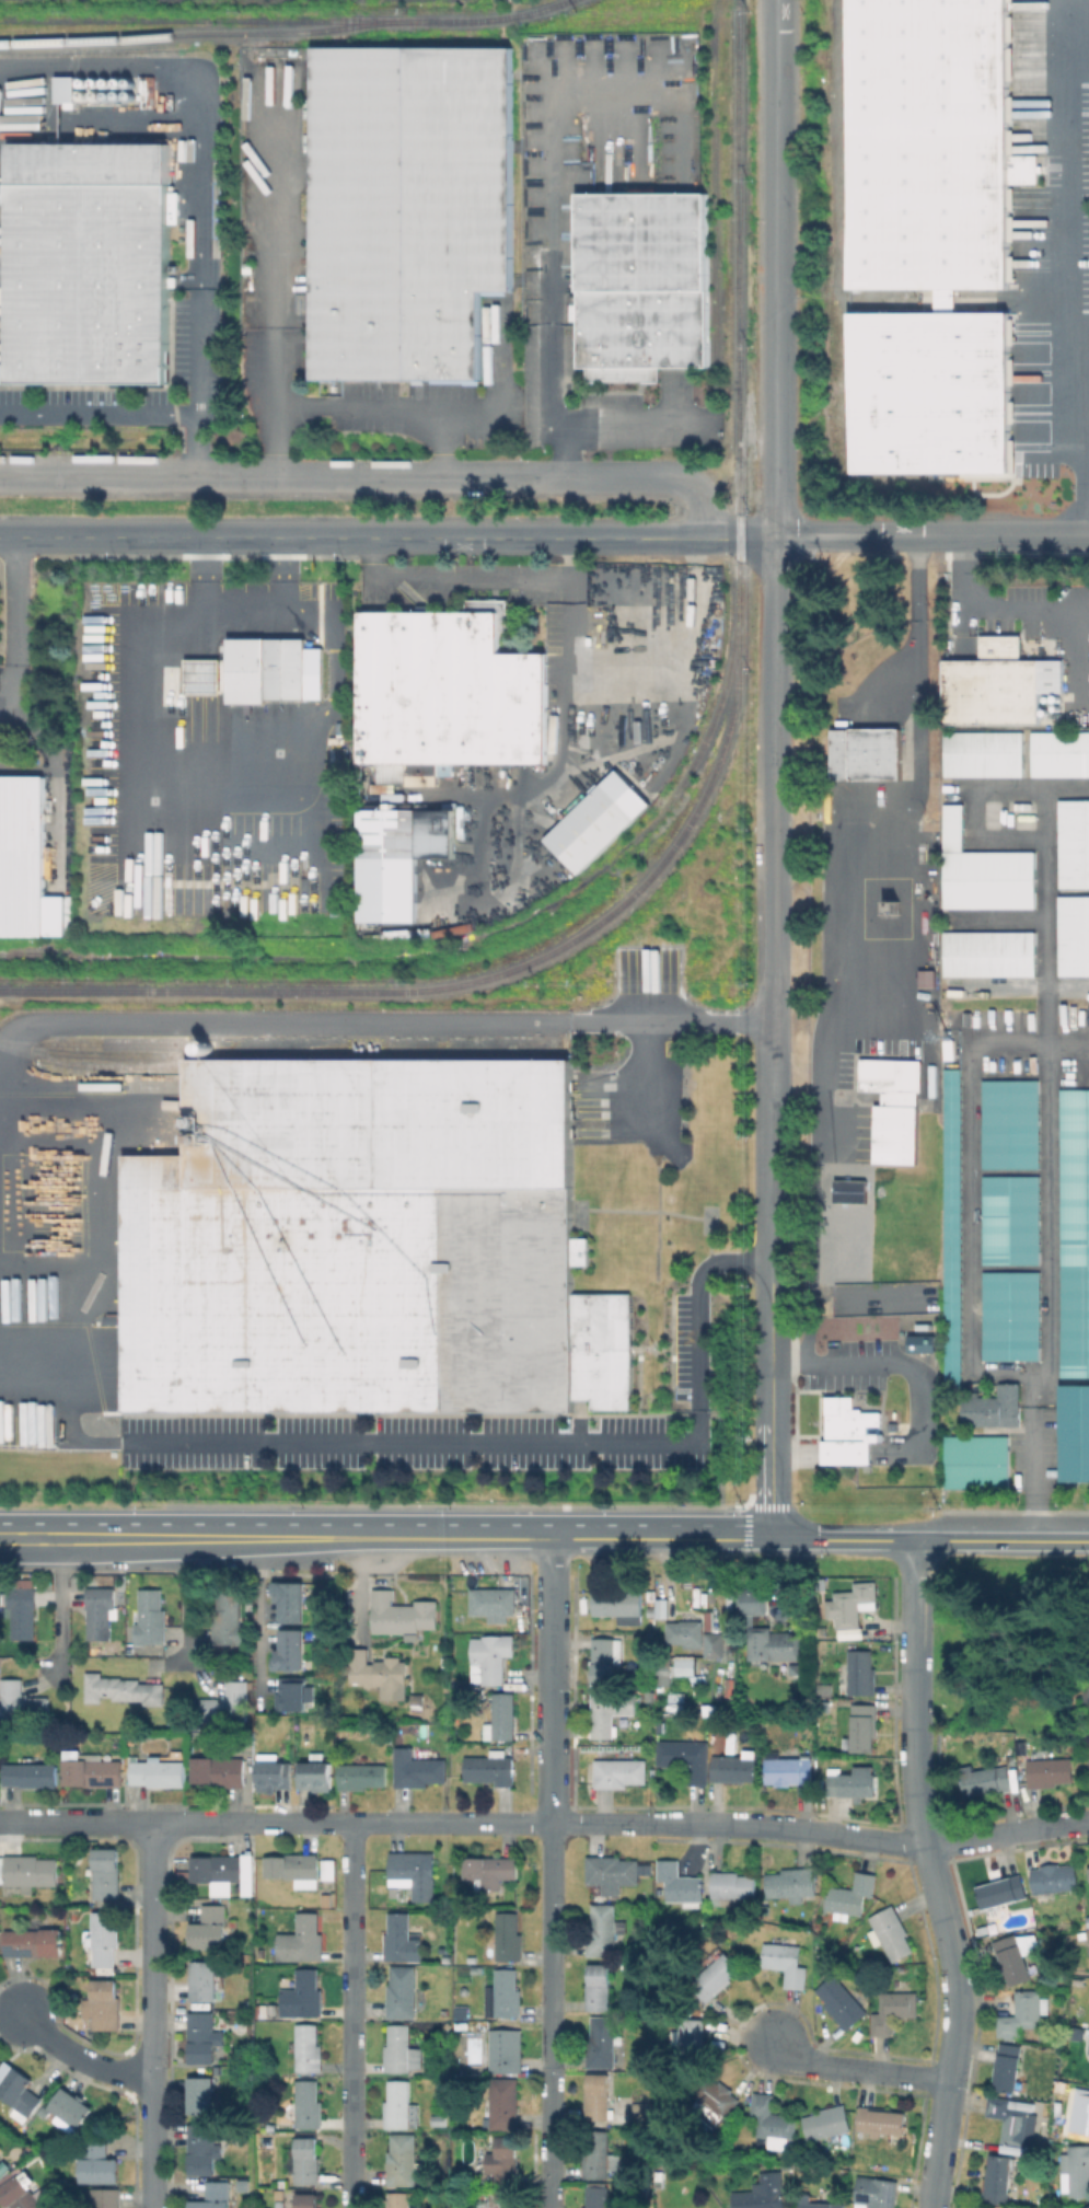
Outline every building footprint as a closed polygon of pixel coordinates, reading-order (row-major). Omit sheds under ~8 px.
[(849,291),(1009,290),(1008,0),(848,0),(849,291)] [(513,243),(513,290),(507,291),(507,294),(480,294),(480,380),(478,380),(478,384),(464,384),(464,383),(432,383),(432,379),(314,379),(314,46),(514,47),(513,243)] [(77,79),(77,103),(57,103),(57,78),(77,79)] [(154,78),(154,102),(143,102),(143,78),(154,78)] [(174,226),(173,391),(11,390),(13,135),(175,136),(174,226)] [(1035,183),(1035,155),(1008,155),(1009,184),(1035,183)] [(708,290),(580,290),(580,193),(708,193),(708,290)] [(708,290),(708,367),(580,367),(580,290),(708,290)] [(849,311),(848,474),(1007,475),(1008,311),(849,311)] [(660,367),(660,382),(588,382),(588,367),(660,367)] [(501,631),(501,610),(468,610),(468,600),(493,600),(493,598),(500,598),(500,599),(509,599),(509,631),(501,631)] [(468,610),(501,610),(501,631),(500,631),(500,651),(547,651),(547,762),(447,762),(406,762),(361,762),(361,611),(468,611),(468,610)] [(306,635),(306,700),(264,700),(264,705),(224,705),(224,635),(306,635)] [(1023,636),(1023,661),(1064,662),(1063,697),(1040,697),(1040,725),(947,724),(947,661),(981,661),(981,636),(1023,636)] [(219,659),(219,696),(183,695),(183,659),(219,659)] [(901,728),(902,777),(832,778),(832,728),(901,728)] [(1020,731),(941,732),(941,776),(1021,775),(1020,731)] [(1088,776),(1088,731),(1029,732),(1029,777),(1088,776)] [(439,763),(439,775),(409,775),(409,764),(439,763)] [(65,937),(0,936),(0,779),(47,779),(47,898),(65,898),(65,937)] [(391,783),(391,793),(373,793),(373,783),(391,783)] [(636,818),(579,872),(546,839),(603,783),(636,818)] [(1057,799),(1056,887),(1088,888),(1088,800),(1057,799)] [(1032,851),(961,851),(961,804),(941,804),(941,908),(1033,908),(1032,851)] [(418,857),(417,921),(359,921),(360,810),(457,810),(457,857),(418,857)] [(1088,976),(1088,896),(1056,896),(1057,976),(1088,976)] [(1033,931),(941,931),(941,976),(1014,976),(1014,983),(1033,983),(1033,931)] [(917,970),(917,987),(932,987),(933,970),(917,970)] [(572,1293),(572,1411),(125,1411),(126,1155),(189,1155),(189,1066),(189,1059),(574,1059),(572,1293)] [(920,1061),(919,1164),(879,1164),(879,1095),(859,1095),(859,1061),(920,1061)] [(963,1073),(961,1387),(945,1387),(947,1073),(963,1073)] [(1040,1082),(1039,1169),(983,1169),(984,1082),(1040,1082)] [(1063,1089),(1088,1089),(1088,1378),(1061,1378),(1063,1089)] [(1040,1177),(1039,1265),(983,1264),(984,1177),(1040,1177)] [(1040,1274),(1039,1361),(984,1361),(984,1273),(1040,1274)] [(572,1399),(572,1293),(630,1293),(630,1409),(592,1409),(592,1399),(572,1399)] [(933,1335),(906,1334),(906,1352),(933,1352),(933,1335)] [(1021,1385),(1021,1426),(966,1425),(966,1414),(961,1414),(961,1400),(971,1400),(971,1396),(998,1396),(998,1385),(1021,1385)] [(1063,1387),(1088,1388),(1088,1481),(1062,1481),(1063,1387)] [(882,1411),(882,1433),(884,1433),(884,1441),(872,1441),(872,1464),(824,1464),(824,1440),(826,1440),(827,1396),(855,1396),(855,1408),(862,1408),(862,1411),(882,1411)] [(1010,1438),(1009,1489),(947,1489),(948,1437),(1010,1438)] [(309,1605),(309,1625),(280,1625),(280,1605),(273,1605),(273,1580),(309,1580),(309,1605)] [(859,1609),(861,1627),(836,1629),(836,1617),(827,1617),(826,1599),(835,1598),(835,1592),(855,1589),(855,1582),(877,1581),(878,1600),(877,1600),(877,1608),(859,1609)] [(769,1585),(769,1617),(738,1617),(738,1584),(769,1585)] [(116,1586),(116,1610),(109,1610),(109,1644),(83,1644),(83,1586),(116,1586)] [(393,1603),(418,1603),(418,1598),(439,1598),(439,1628),(418,1628),(418,1637),(370,1637),(370,1587),(393,1587),(393,1603)] [(34,1588),(34,1650),(9,1650),(9,1610),(4,1610),(4,1595),(9,1595),(9,1588),(34,1588)] [(517,1588),(517,1615),(508,1615),(508,1622),(489,1622),(489,1616),(472,1616),(472,1588),(517,1588)] [(642,1615),(642,1623),(622,1623),(622,1615),(594,1616),(594,1588),(642,1588),(642,1615)] [(163,1589),(163,1609),(167,1609),(167,1644),(136,1644),(136,1623),(140,1623),(140,1589),(163,1589)] [(242,1589),(242,1623),(246,1623),(246,1643),(215,1643),(215,1609),(219,1609),(219,1589),(242,1589)] [(656,1589),(654,1610),(647,1609),(647,1589),(656,1589)] [(704,1619),(704,1633),(725,1632),(725,1656),(705,1657),(705,1645),(684,1645),(684,1643),(668,1643),(668,1621),(681,1621),(681,1619),(704,1619)] [(803,1631),(803,1660),(750,1660),(750,1627),(773,1627),(773,1631),(803,1631)] [(305,1630),(305,1673),(271,1673),(271,1648),(280,1648),(280,1629),(305,1630)] [(515,1634),(515,1656),(506,1656),(505,1684),(483,1684),(483,1681),(473,1681),(473,1637),(484,1637),(484,1634),(515,1634)] [(623,1639),(623,1664),(614,1664),(614,1685),(593,1685),(593,1664),(591,1664),(591,1648),(593,1648),(593,1638),(615,1638),(615,1639),(623,1639)] [(368,1662),(385,1662),(385,1653),(403,1653),(403,1663),(410,1663),(410,1686),(406,1686),(406,1703),(381,1703),(381,1685),(348,1685),(348,1646),(368,1646),(368,1662)] [(878,1678),(878,1695),(848,1695),(848,1650),(873,1650),(873,1678),(878,1678)] [(693,1675),(693,1658),(674,1658),(673,1675),(693,1675)] [(165,1683),(165,1706),(144,1706),(144,1701),(115,1701),(114,1697),(103,1696),(103,1702),(86,1702),(88,1672),(104,1672),(104,1677),(124,1677),(124,1678),(141,1679),(141,1683),(165,1683)] [(306,1675),(306,1713),(274,1712),(274,1691),(279,1691),(279,1675),(306,1675)] [(250,1677),(250,1722),(201,1722),(201,1696),(223,1696),(223,1676),(250,1677)] [(49,1698),(49,1722),(0,1722),(0,1680),(25,1680),(25,1698),(49,1698)] [(831,1684),(831,1699),(815,1699),(815,1684),(831,1684)] [(639,1692),(638,1714),(614,1714),(615,1725),(618,1725),(618,1735),(615,1735),(615,1737),(592,1737),(592,1692),(639,1692)] [(515,1693),(515,1739),(485,1739),(485,1723),(494,1723),(494,1693),(515,1693)] [(877,1703),(877,1737),(873,1736),(873,1752),(851,1750),(851,1747),(845,1747),(846,1737),(851,1737),(853,1714),(851,1714),(853,1702),(877,1703)] [(709,1741),(709,1784),(687,1784),(687,1765),(659,1765),(659,1739),(709,1741)] [(448,1758),(447,1782),(427,1782),(427,1788),(395,1787),(396,1746),(414,1746),(415,1750),(430,1750),(430,1758),(448,1758)] [(327,1750),(327,1760),(335,1760),(335,1794),(294,1793),(294,1760),(308,1760),(308,1749),(327,1750)] [(507,1749),(506,1757),(514,1757),(514,1785),(496,1785),(496,1781),(465,1781),(465,1757),(491,1757),(490,1749),(507,1749)] [(81,1750),(82,1759),(86,1759),(86,1754),(103,1754),(103,1759),(124,1759),(124,1787),(86,1787),(86,1784),(66,1784),(66,1759),(68,1759),(68,1750),(81,1750)] [(630,1750),(630,1759),(647,1759),(647,1783),(628,1783),(628,1788),(595,1788),(595,1759),(617,1759),(617,1750),(630,1750)] [(780,1758),(802,1758),(802,1754),(813,1754),(813,1783),(803,1782),(803,1783),(792,1783),(792,1785),(776,1785),(776,1783),(767,1782),(767,1758),(768,1758),(768,1752),(780,1752),(780,1758)] [(290,1760),(290,1791),(257,1791),(257,1753),(278,1753),(278,1760),(290,1760)] [(754,1753),(754,1757),(760,1757),(760,1781),(746,1781),(746,1782),(713,1781),(714,1755),(740,1756),(740,1753),(754,1753)] [(187,1761),(187,1787),(151,1787),(151,1784),(132,1784),(132,1756),(139,1756),(139,1761),(187,1761)] [(245,1757),(245,1787),(216,1787),(216,1783),(194,1782),(194,1757),(245,1757)] [(1056,1785),(1030,1788),(1029,1759),(1073,1757),(1074,1782),(1056,1782),(1056,1785)] [(387,1764),(386,1785),(367,1785),(366,1790),(340,1790),(340,1764),(374,1765),(374,1758),(380,1758),(380,1764),(387,1764)] [(59,1764),(59,1787),(24,1787),(24,1785),(5,1785),(5,1764),(59,1764)] [(974,1765),(975,1771),(1009,1766),(1013,1789),(981,1794),(981,1792),(966,1794),(962,1773),(964,1773),(963,1767),(974,1765)] [(877,1773),(877,1796),(830,1795),(830,1773),(877,1773)] [(121,1866),(120,1898),(94,1898),(95,1848),(119,1848),(119,1866),(121,1866)] [(437,1877),(437,1900),(415,1900),(415,1881),(408,1882),(408,1886),(392,1886),(392,1878),(391,1878),(391,1852),(435,1852),(435,1877),(437,1877)] [(318,1853),(318,1878),(286,1878),(286,1876),(266,1876),(266,1857),(287,1856),(287,1853),(318,1853)] [(58,1858),(58,1884),(34,1884),(34,1893),(24,1893),(24,1885),(7,1885),(7,1854),(39,1854),(39,1858),(58,1858)] [(244,1856),(243,1860),(253,1860),(253,1883),(243,1883),(243,1881),(194,1881),(193,1857),(213,1856),(244,1856)] [(645,1871),(645,1875),(639,1875),(639,1884),(622,1884),(622,1895),(606,1895),(606,1903),(592,1903),(592,1884),(587,1884),(587,1856),(622,1856),(622,1860),(639,1859),(639,1871),(645,1871)] [(519,1858),(518,1880),(503,1880),(502,1891),(480,1889),(482,1878),(465,1877),(466,1858),(519,1858)] [(705,1876),(704,1901),(700,1900),(700,1907),(685,1907),(685,1900),(668,1900),(668,1881),(659,1881),(658,1858),(680,1858),(680,1875),(693,1875),(693,1876),(705,1876)] [(336,1859),(336,1884),(323,1884),(323,1859),(336,1859)] [(1061,1863),(1061,1865),(1075,1863),(1078,1888),(1056,1892),(1056,1899),(1038,1903),(1035,1894),(1034,1894),(1031,1869),(1042,1868),(1042,1865),(1061,1863)] [(767,1889),(766,1871),(775,1870),(775,1872),(783,1872),(783,1869),(815,1866),(818,1894),(768,1897),(767,1889)] [(756,1875),(755,1898),(738,1898),(738,1905),(714,1905),(714,1898),(713,1898),(713,1871),(740,1872),(740,1874),(756,1875)] [(877,1874),(873,1896),(866,1895),(862,1915),(826,1909),(827,1904),(820,1903),(821,1896),(829,1898),(831,1886),(842,1887),(842,1886),(854,1888),(856,1871),(877,1874)] [(1029,1896),(984,1909),(977,1886),(1022,1874),(1029,1896)] [(906,1935),(915,1951),(893,1963),(882,1942),(876,1946),(868,1931),(874,1928),(869,1917),(894,1904),(910,1934),(906,1935)] [(228,1905),(228,1924),(227,1924),(227,1946),(190,1947),(190,1922),(204,1922),(204,1905),(228,1905)] [(589,1956),(589,1906),(616,1906),(615,1956),(589,1956)] [(121,1910),(121,1945),(116,1945),(116,1965),(94,1965),(95,1945),(88,1945),(88,1935),(94,1935),(95,1910),(121,1910)] [(320,1912),(320,1933),(323,1933),(323,1960),(278,1960),(278,1933),(298,1933),(298,1911),(320,1912)] [(412,1912),(410,1939),(424,1939),(422,1961),(386,1960),(386,1933),(390,1933),(390,1912),(412,1912)] [(523,1933),(523,1960),(497,1960),(498,1952),(490,1952),(490,1935),(498,1935),(498,1912),(520,1912),(519,1933),(523,1933)] [(975,1930),(988,1927),(989,1933),(976,1937),(975,1930)] [(63,1928),(63,1955),(7,1956),(7,1928),(63,1928)] [(1017,1933),(1033,1978),(1011,1986),(1007,1973),(1005,1974),(994,1942),(1017,1933)] [(808,1966),(806,1989),(784,1987),(786,1968),(763,1966),(765,1941),(801,1945),(799,1965),(808,1966)] [(733,1980),(709,2002),(706,1999),(697,2007),(684,1993),(693,1986),(691,1985),(727,1952),(742,1968),(731,1978),(733,1980)] [(456,1969),(456,1956),(468,1956),(468,1969),(456,1969)] [(441,1967),(441,1957),(452,1957),(452,1967),(441,1967)] [(218,1961),(218,2000),(193,2000),(193,1961),(218,1961)] [(611,1964),(611,2009),(588,2010),(588,1985),(589,1985),(589,1964),(611,1964)] [(417,1966),(417,2019),(389,2018),(389,1984),(392,1984),(392,1966),(417,1966)] [(320,1968),(320,1989),(323,1988),(323,2014),(282,2015),(282,1988),(298,1988),(298,1968),(320,1968)] [(519,1968),(519,1988),(522,1988),(522,2016),(497,2016),(497,2005),(488,2005),(488,1987),(497,1987),(497,1968),(519,1968)] [(868,2012),(847,2031),(825,2005),(827,2003),(815,1990),(835,1974),(868,2012)] [(118,1979),(118,1997),(121,1997),(120,2030),(93,2030),(93,2018),(83,2018),(84,1997),(93,1997),(93,1978),(118,1979)] [(1040,1989),(1040,1998),(1049,1998),(1050,2013),(1041,2014),(1042,2027),(1021,2027),(1022,2036),(999,2037),(998,2016),(1017,2015),(1016,1990),(1040,1989)] [(918,1991),(918,2016),(893,2016),(893,2035),(871,2035),(870,2013),(881,2012),(880,1991),(918,1991)] [(257,2019),(257,2008),(278,2008),(278,2019),(257,2019)] [(455,2021),(455,2008),(471,2008),(471,2021),(455,2021)] [(216,2011),(217,2062),(190,2064),(190,2042),(189,2042),(189,2012),(216,2011)] [(616,2015),(616,2035),(624,2035),(624,2044),(616,2044),(616,2068),(587,2068),(588,2035),(592,2035),(591,2015),(616,2015)] [(708,2019),(707,2053),(703,2053),(703,2069),(679,2069),(679,2044),(672,2044),(672,2028),(679,2030),(680,2018),(708,2019)] [(323,2045),(323,2071),(297,2071),(297,2024),(318,2024),(320,2045),(323,2045)] [(1067,2037),(1069,2027),(1082,2031),(1080,2041),(1067,2037)] [(408,2028),(408,2053),(422,2053),(422,2069),(408,2069),(408,2073),(383,2073),(383,2045),(390,2045),(390,2028),(408,2028)] [(523,2030),(522,2072),(491,2071),(491,2030),(523,2030)] [(1022,2045),(1016,2093),(994,2090),(1000,2042),(1022,2045)] [(13,2104),(0,2094),(0,2084),(8,2073),(3,2071),(9,2062),(14,2067),(14,2066),(34,2080),(28,2086),(44,2099),(31,2117),(28,2116),(25,2123),(11,2113),(15,2107),(13,2105),(13,2104)] [(706,2072),(719,2082),(721,2080),(734,2090),(732,2093),(741,2100),(727,2119),(725,2117),(716,2129),(692,2111),(700,2099),(691,2092),(706,2072)] [(610,2073),(609,2096),(622,2096),(622,2113),(610,2113),(610,2119),(586,2119),(586,2093),(588,2093),(588,2073),(610,2073)] [(216,2112),(190,2113),(189,2077),(217,2076),(217,2095),(215,2095),(216,2112)] [(519,2080),(519,2129),(491,2129),(491,2127),(483,2127),(484,2099),(491,2099),(491,2079),(519,2080)] [(323,2101),(324,2127),(298,2127),(298,2080),(320,2080),(320,2101),(323,2101)] [(412,2080),(412,2103),(419,2103),(420,2128),(385,2128),(385,2102),(390,2102),(390,2099),(386,2099),(386,2082),(389,2082),(389,2081),(412,2080)] [(1077,2085),(1088,2088),(1088,2140),(1067,2137),(1077,2085)] [(95,2108),(77,2134),(67,2126),(70,2122),(50,2107),(65,2086),(95,2108)] [(798,2115),(795,2140),(788,2140),(787,2150),(768,2148),(769,2138),(757,2136),(760,2116),(752,2115),(755,2092),(775,2094),(773,2113),(798,2115)] [(1031,2109),(1024,2147),(1000,2142),(1005,2118),(986,2115),(989,2095),(1012,2100),(1011,2106),(1031,2109)] [(651,2103),(631,2103),(631,2125),(651,2125),(651,2103)] [(850,2131),(809,2140),(803,2116),(821,2113),(821,2109),(845,2104),(850,2131)] [(907,2113),(906,2134),(901,2134),(900,2142),(891,2141),(892,2134),(858,2130),(860,2105),(894,2108),(893,2112),(907,2113)] [(431,2126),(431,2115),(448,2115),(448,2126),(431,2126)] [(223,2143),(223,2157),(216,2157),(216,2174),(190,2174),(190,2153),(188,2153),(188,2124),(216,2124),(216,2143),(223,2143)] [(610,2131),(611,2177),(584,2177),(584,2151),(588,2151),(589,2131),(610,2131)] [(417,2135),(417,2185),(390,2185),(390,2152),(393,2152),(393,2135),(417,2135)] [(519,2136),(518,2184),(497,2183),(497,2173),(488,2173),(488,2152),(497,2152),(497,2136),(519,2136)] [(317,2137),(317,2158),(320,2158),(320,2183),(296,2183),(296,2157),(298,2157),(298,2137),(317,2137)] [(109,2139),(108,2158),(119,2158),(119,2182),(81,2182),(81,2158),(85,2158),(85,2139),(109,2139)] [(1069,2145),(1088,2145),(1088,2196),(1070,2196),(1070,2192),(1063,2192),(1063,2172),(1062,2172),(1062,2153),(1069,2153),(1069,2145)] [(1008,2169),(1013,2169),(1014,2156),(985,2155),(982,2202),(1006,2204),(1008,2169)] [(783,2171),(785,2207),(734,2207),(733,2192),(763,2189),(762,2172),(783,2171)] [(31,2188),(45,2207),(13,2207),(11,2206),(9,2207),(0,2195),(0,2188),(20,2174),(31,2188)] [(899,2181),(895,2207),(869,2207),(869,2205),(855,2203),(859,2175),(899,2181)] [(231,2203),(231,2207),(190,2207),(190,2200),(207,2200),(207,2181),(232,2181),(231,2203)] [(610,2186),(610,2207),(583,2207),(588,2207),(588,2186),(610,2186)] [(120,2188),(120,2207),(92,2207),(92,2206),(85,2206),(85,2188),(93,2188),(120,2188)] [(412,2192),(412,2207),(390,2207),(390,2193),(412,2192)] [(512,2192),(512,2207),(489,2207),(489,2192),(512,2192)] [(317,2193),(317,2207),(298,2207),(298,2193),(317,2193)] [(844,2204),(844,2207),(799,2207),(800,2193),(812,2194),(811,2201),(844,2204)]
